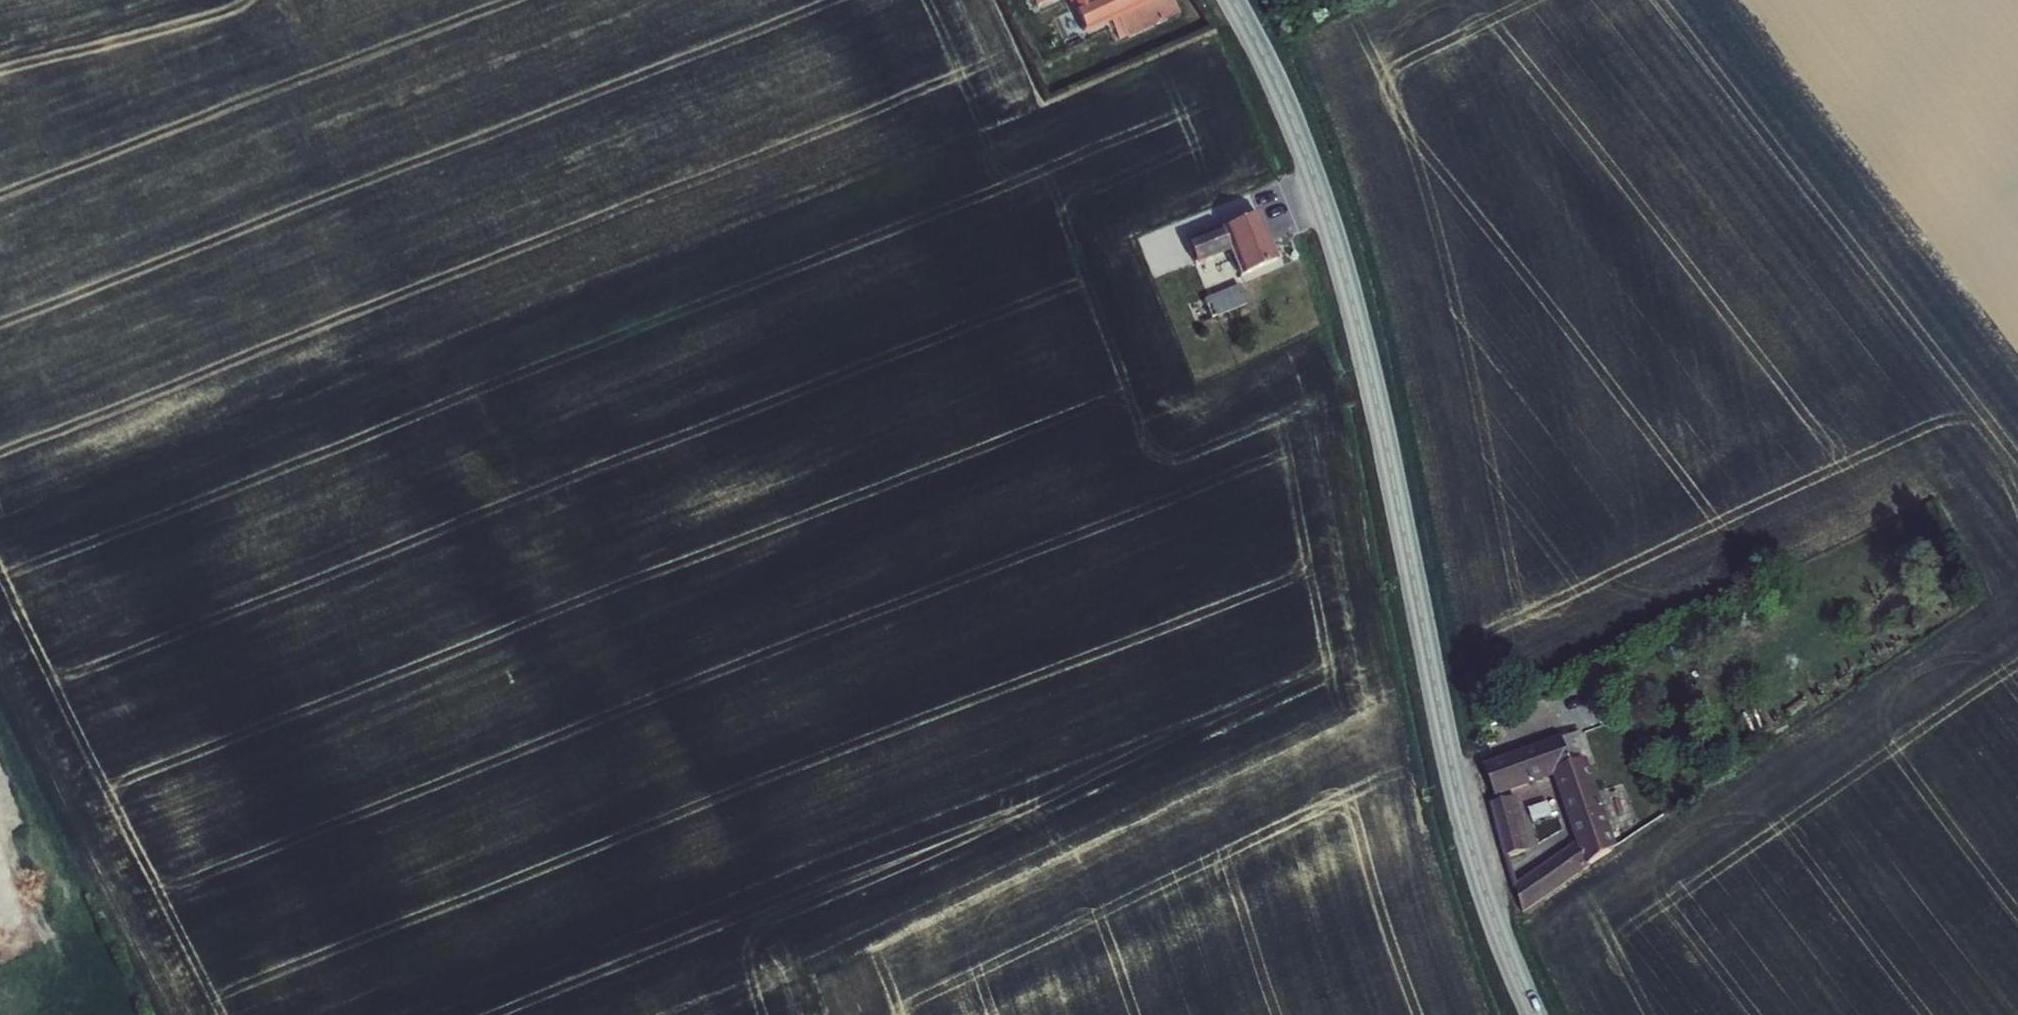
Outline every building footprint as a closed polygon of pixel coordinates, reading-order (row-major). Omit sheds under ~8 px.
[(1048,12),(1075,0),(1042,0),(1048,12)] [(1048,12),(1055,27),(1065,23),(1088,13),(1082,0),(1075,0),(1048,12)] [(1065,23),(1075,45),(1149,16),(1152,24),(1188,9),(1184,0),(1118,0),(1088,13),(1065,23)] [(1178,278),(1186,275),(1196,271),(1221,261),(1230,285),(1273,269),(1257,224),(1171,254),(1178,278)] [(1240,311),(1233,292),(1197,306),(1205,325),(1240,311)] [(1522,889),(1531,910),(1618,851),(1583,754),(1569,759),(1565,748),(1491,771),(1497,795),(1564,777),(1586,845),(1522,889)] [(1528,846),(1515,803),(1499,807),(1512,852),(1528,846)]
